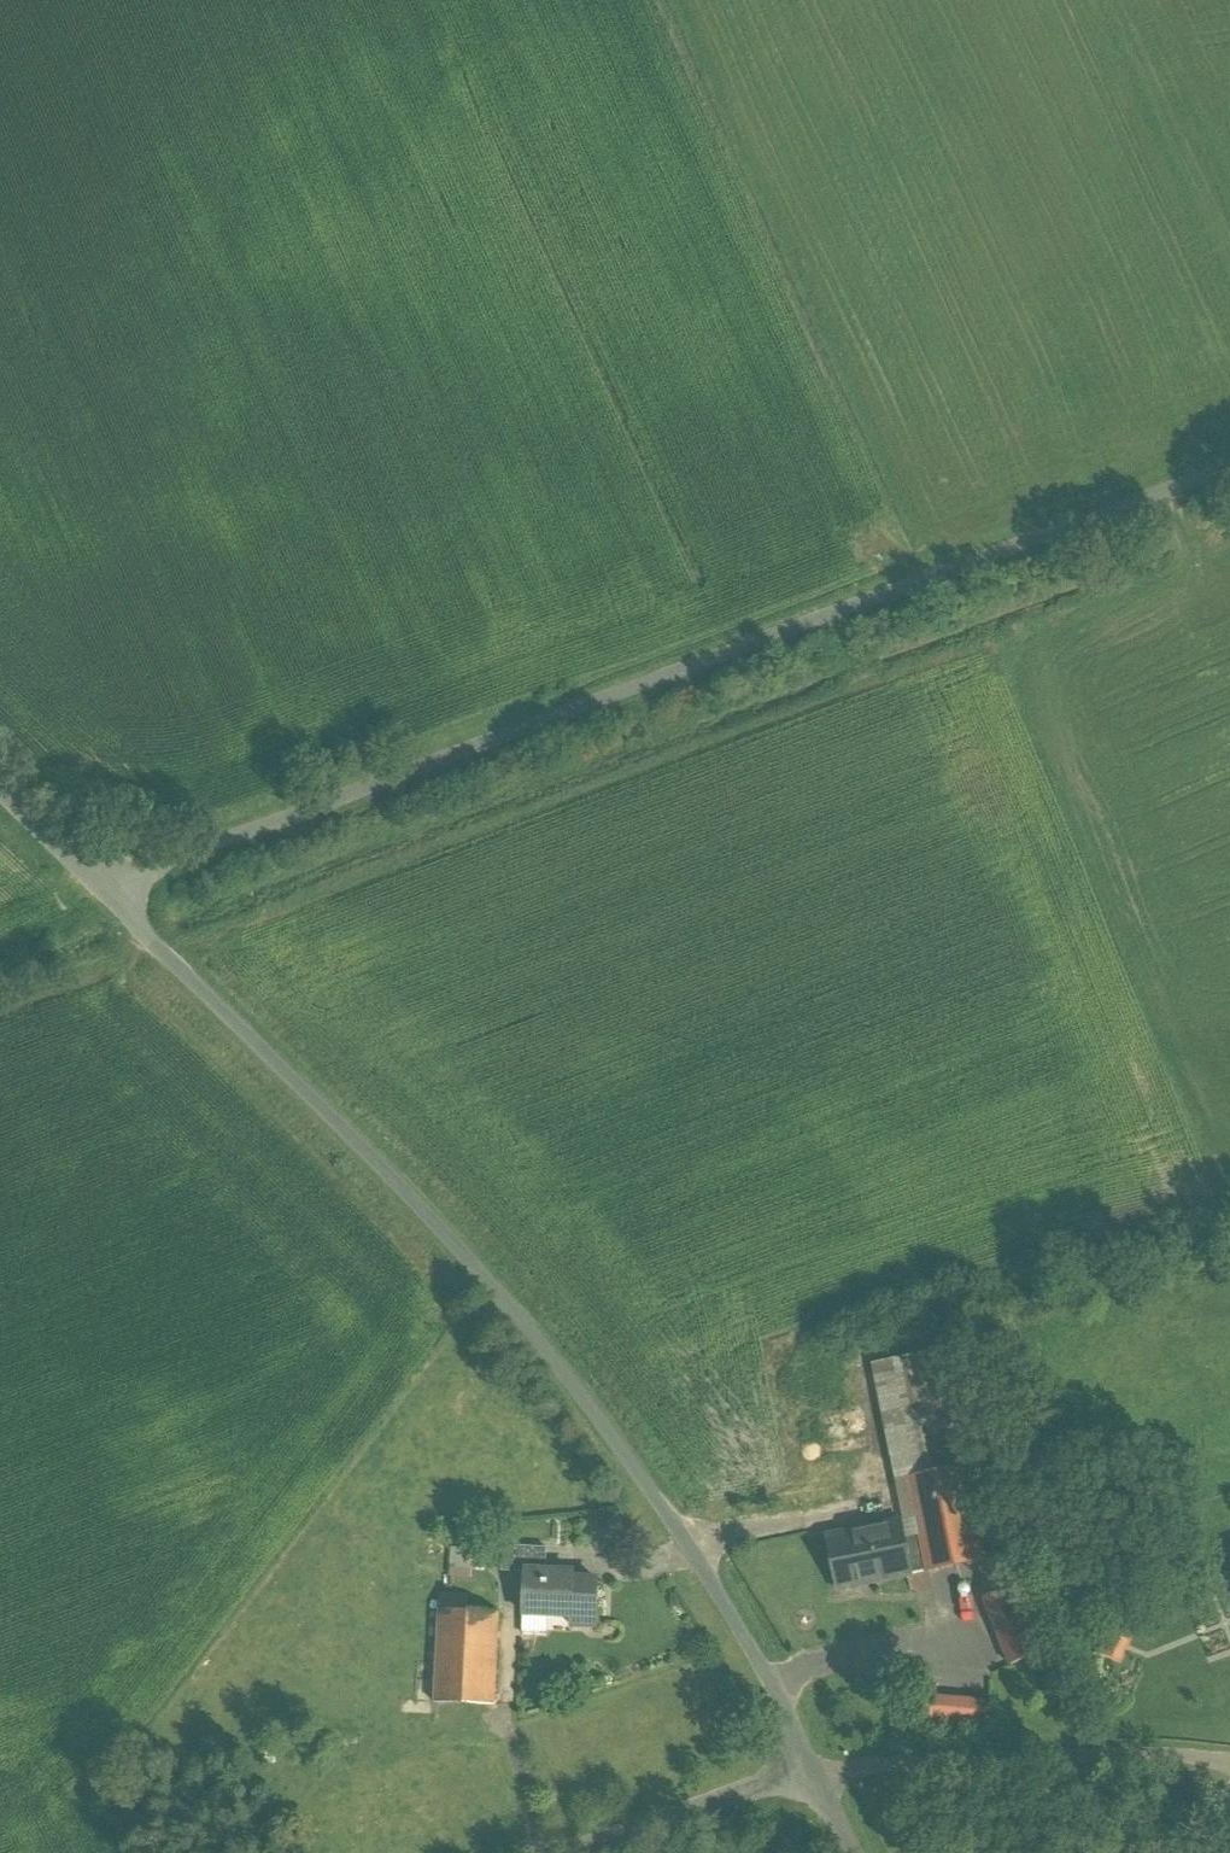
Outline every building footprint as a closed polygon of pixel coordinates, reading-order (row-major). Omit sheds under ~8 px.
[(944,1351),(876,1366),(898,1483),(909,1481),(920,1538),(907,1540),(913,1568),(926,1566),(928,1573),(985,1561),(944,1351)] [(853,1384),(820,1393),(825,1413),(859,1405),(853,1384)] [(903,1522),(827,1537),(838,1590),(914,1575),(913,1568),(907,1540),(903,1522)] [(525,1570),(547,1572),(547,1548),(504,1546),(503,1572),(525,1573),(525,1570)] [(485,1550),(452,1549),(452,1565),(485,1566),(485,1550)] [(575,1617),(575,1580),(575,1573),(547,1572),(525,1570),(525,1573),(524,1614),(571,1617),(575,1617)] [(575,1617),(571,1617),(571,1626),(599,1628),(600,1581),(575,1580),(575,1617)] [(1019,1584),(984,1598),(1011,1666),(1046,1651),(1019,1584)] [(500,1613),(441,1611),(438,1663),(436,1704),(495,1706),(500,1613)] [(986,1699),(919,1693),(916,1732),(983,1737),(986,1699)] [(1218,1797),(1211,1813),(1228,1820),(1229,1814),(1229,1802),(1218,1797)]
